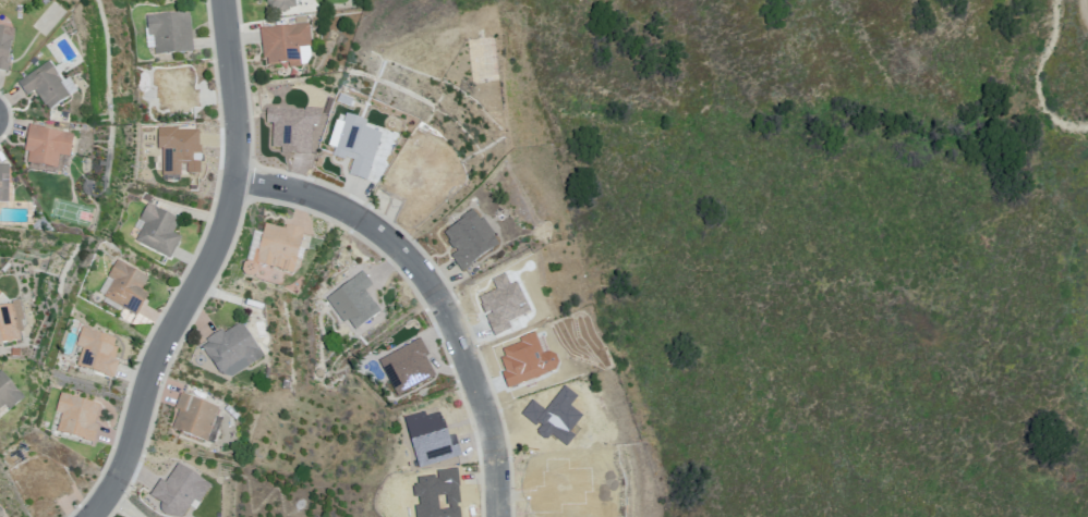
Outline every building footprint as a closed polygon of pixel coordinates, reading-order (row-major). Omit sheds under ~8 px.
[(267,10),(297,7),(296,0),(266,0),(267,10)] [(146,17),(148,36),(153,36),(156,57),(194,52),(191,13),(146,17)] [(259,27),(263,59),(268,58),(269,65),(288,64),(289,70),(302,66),(299,47),(312,46),(309,23),(259,27)] [(9,74),(16,29),(0,27),(0,73),(9,74)] [(58,76),(70,96),(48,109),(36,93),(28,97),(19,84),(51,62),(60,74),(58,76)] [(154,70),(155,89),(162,89),(162,108),(201,107),(200,88),(196,88),(195,76),(191,76),(190,69),(154,70)] [(370,181),(384,134),(365,127),(367,121),(350,115),(337,156),(355,161),(351,175),(370,181)] [(29,125),(74,133),(70,158),(59,156),(57,168),(27,162),(29,152),(24,151),(29,125)] [(156,131),(156,152),(162,151),(162,171),(201,170),(200,145),(192,145),(192,130),(156,131)] [(9,204),(0,204),(0,165),(9,165),(9,204)] [(148,204),(140,221),(145,223),(135,242),(170,259),(182,237),(173,233),(180,220),(148,204)] [(461,270),(495,246),(483,230),(488,225),(477,210),(445,235),(449,241),(447,243),(454,253),(450,256),(461,270)] [(287,232),(288,227),(306,232),(294,276),(253,266),(256,251),(261,253),(267,227),(287,232)] [(118,260),(150,278),(144,290),(150,294),(138,317),(104,298),(112,281),(108,279),(118,260)] [(12,299),(0,303),(0,345),(23,338),(12,299)] [(202,348),(208,344),(206,341),(221,330),(225,334),(240,324),(262,356),(225,382),(202,348)] [(83,329),(76,348),(81,349),(76,366),(113,378),(119,362),(114,361),(119,347),(113,346),(116,338),(83,329)] [(4,405),(0,409),(0,372),(1,371),(25,397),(11,410),(4,405)] [(61,394),(101,406),(97,423),(101,424),(96,443),(56,432),(61,415),(56,414),(61,394)] [(180,394),(220,408),(208,442),(172,429),(178,411),(174,410),(180,394)] [(21,473),(17,468),(27,463),(31,468),(47,459),(52,469),(61,465),(73,485),(67,489),(69,493),(53,501),(52,497),(34,508),(15,477),(21,473)]
